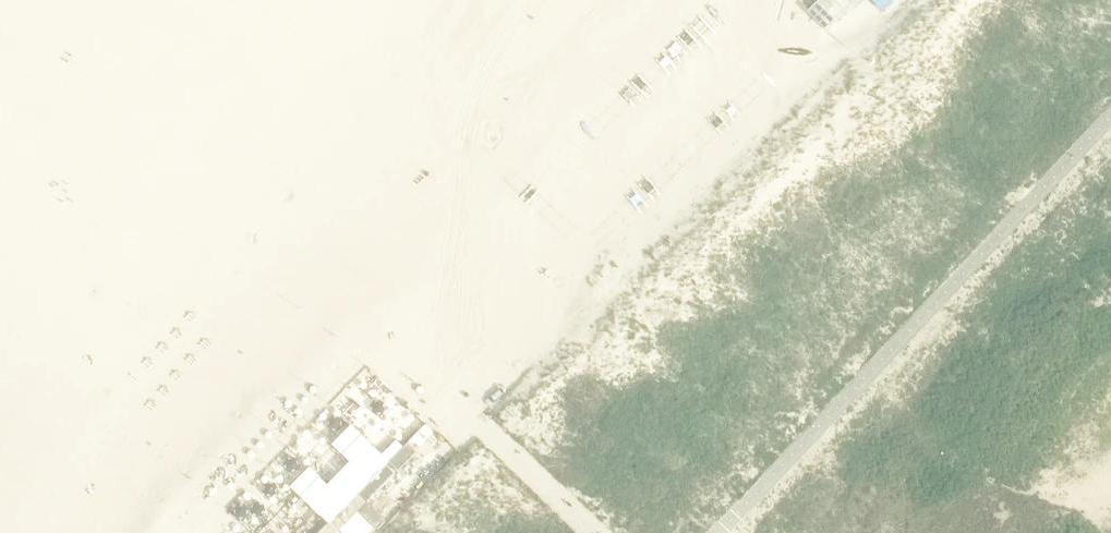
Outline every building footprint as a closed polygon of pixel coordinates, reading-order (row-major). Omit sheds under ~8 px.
[(803,12),(822,31),(852,0),(815,0),(803,12)] [(544,298),(574,264),(554,246),(532,271),(527,267),(519,276),(544,298)] [(406,487),(368,451),(310,505),(333,532),(340,532),(368,505),(377,513),(406,487)]
